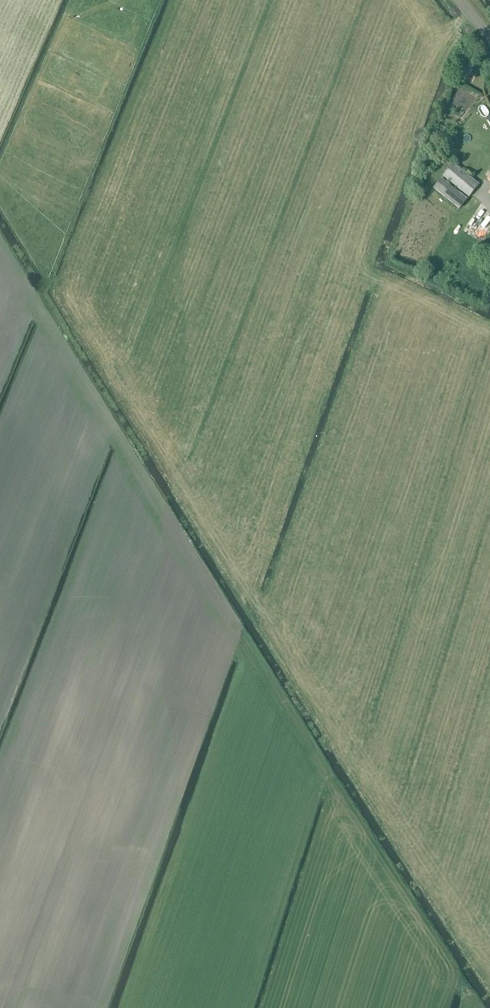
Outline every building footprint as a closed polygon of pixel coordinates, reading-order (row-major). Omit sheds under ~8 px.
[(458,84),(450,104),(469,113),(478,92),(458,84)] [(469,197),(479,185),(454,164),(444,177),(469,197)] [(460,210),(468,199),(442,179),(434,189),(460,210)]
